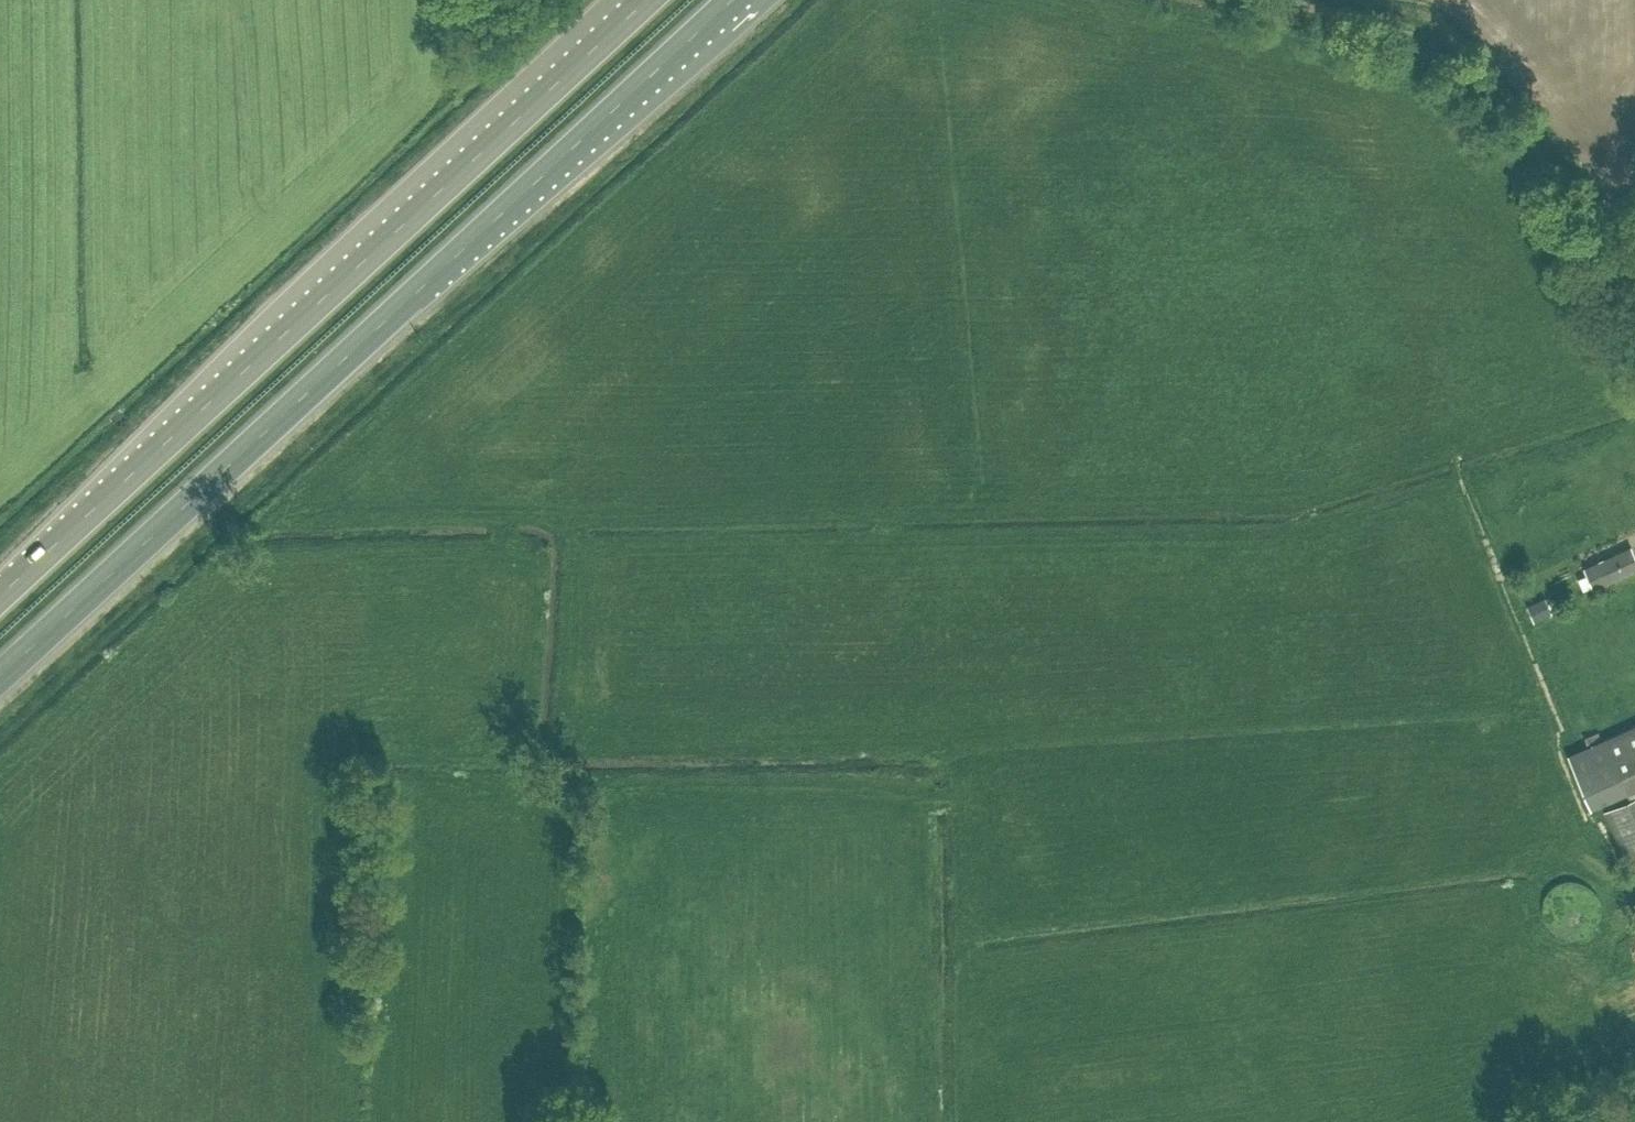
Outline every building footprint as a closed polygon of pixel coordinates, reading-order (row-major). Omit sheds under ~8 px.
[(1631,548),(1584,569),(1593,589),(1634,571),(1634,557),(1631,548)] [(1569,754),(1593,807),(1634,787),(1634,724),(1606,737),(1569,754)] [(1605,809),(1634,873),(1634,872),(1634,795),(1605,809)]
